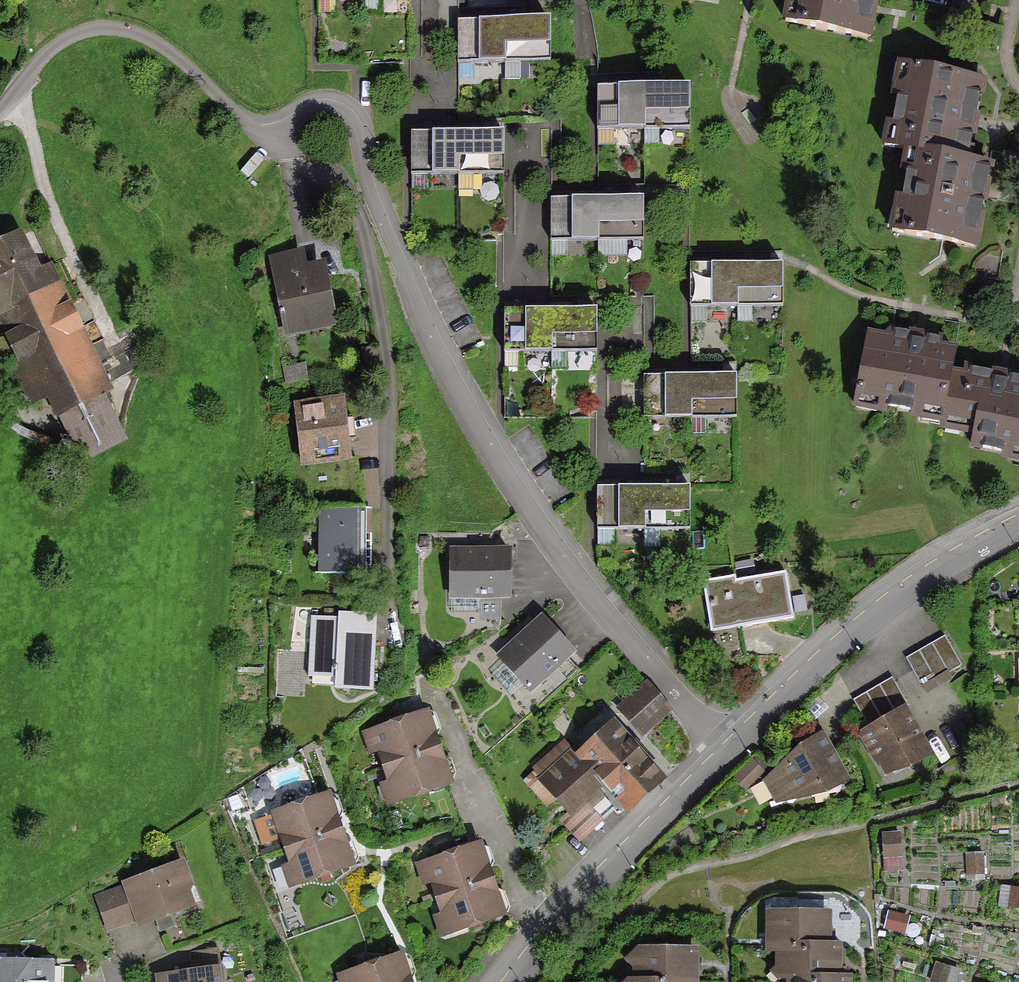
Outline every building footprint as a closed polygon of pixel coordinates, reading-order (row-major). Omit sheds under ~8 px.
[(789,19),(869,35),(875,0),(793,0),(789,19)] [(550,14),(504,15),(505,58),(551,57),(550,14)] [(504,15),(458,17),(460,60),(505,58),(504,15)] [(886,147),(915,153),(968,164),(977,125),(986,80),(904,63),(886,147)] [(645,85),(598,86),(598,129),(646,128),(645,85)] [(690,85),(645,85),(646,128),(691,128),(690,85)] [(459,130),(412,131),(412,174),(459,174),(459,130)] [(504,130),(459,130),(459,174),(505,174),(504,130)] [(915,153),(899,231),(975,247),(986,194),(991,169),(968,164),(915,153)] [(597,196),(552,197),(553,237),(598,237),(597,196)] [(642,196),(597,196),(598,237),(642,236),(642,196)] [(84,454),(121,437),(99,390),(108,386),(52,265),(38,271),(21,234),(0,244),(0,311),(24,363),(18,365),(34,399),(53,389),(84,454)] [(272,257),(287,330),(334,321),(322,262),(303,266),(300,251),(272,257)] [(736,260),(691,261),(691,303),(736,303),(736,260)] [(781,260),(736,260),(736,303),(781,303),(781,260)] [(550,306),(504,306),(505,348),(550,348),(550,306)] [(596,306),(550,306),(550,348),(596,348),(596,306)] [(861,406),(952,423),(962,366),(967,345),(919,336),(876,328),(861,406)] [(952,423),(984,430),(981,449),(1018,456),(1018,377),(1000,373),(962,366),(952,423)] [(690,372),(644,373),(645,415),(691,415),(690,372)] [(736,372),(690,372),(691,415),(736,414),(736,372)] [(341,398),(298,403),(304,460),(347,455),(341,398)] [(643,484),(597,484),(597,526),(643,526),(643,484)] [(689,484),(643,484),(643,526),(690,526),(689,484)] [(359,569),(360,508),(322,508),(322,569),(359,569)] [(507,549),(453,549),(453,594),(507,594),(507,549)] [(706,582),(714,628),(791,615),(784,575),(734,583),(733,578),(706,582)] [(316,618),(312,674),(339,676),(338,683),(370,685),(374,616),(345,615),(345,620),(316,618)] [(571,650),(542,618),(502,654),(530,686),(571,650)] [(923,691),(965,673),(949,638),(908,656),(923,691)] [(668,706),(649,685),(623,708),(641,729),(668,706)] [(865,731),(890,774),(929,752),(905,709),(865,731)] [(382,747),(387,763),(436,745),(425,713),(367,733),(373,750),(382,747)] [(625,805),(659,774),(613,725),(579,756),(566,743),(535,771),(540,777),(531,785),(556,812),(563,805),(577,820),(610,788),(625,805)] [(825,731),(802,743),(765,775),(779,803),(827,791),(850,779),(825,731)] [(436,745),(387,763),(393,779),(384,782),(390,799),(448,778),(436,745)] [(753,758),(734,780),(748,792),(768,770),(753,758)] [(281,829),(287,845),(340,827),(328,793),(266,814),(272,832),(281,829)] [(340,827),(287,845),(293,863),(285,866),(291,883),(352,862),(340,827)] [(903,833),(883,835),(886,873),(905,872),(903,833)] [(434,878),(440,894),(491,877),(480,844),(419,864),(425,881),(434,878)] [(194,901),(181,865),(97,896),(108,925),(138,914),(141,921),(194,901)] [(491,877),(440,894),(446,913),(437,916),(443,932),(503,912),(491,877)] [(831,908),(767,909),(768,942),(776,942),(831,941),(831,908)] [(831,941),(776,942),(777,974),(788,974),(841,974),(841,941),(831,941)] [(624,945),(624,978),(686,977),(699,977),(699,945),(624,945)] [(401,956),(342,976),(344,981),(410,981),(401,956)] [(52,963),(0,962),(0,981),(51,981),(52,963)] [(157,981),(220,981),(218,966),(155,975),(157,981)] [(788,974),(788,981),(850,981),(850,974),(841,974),(788,974)]
